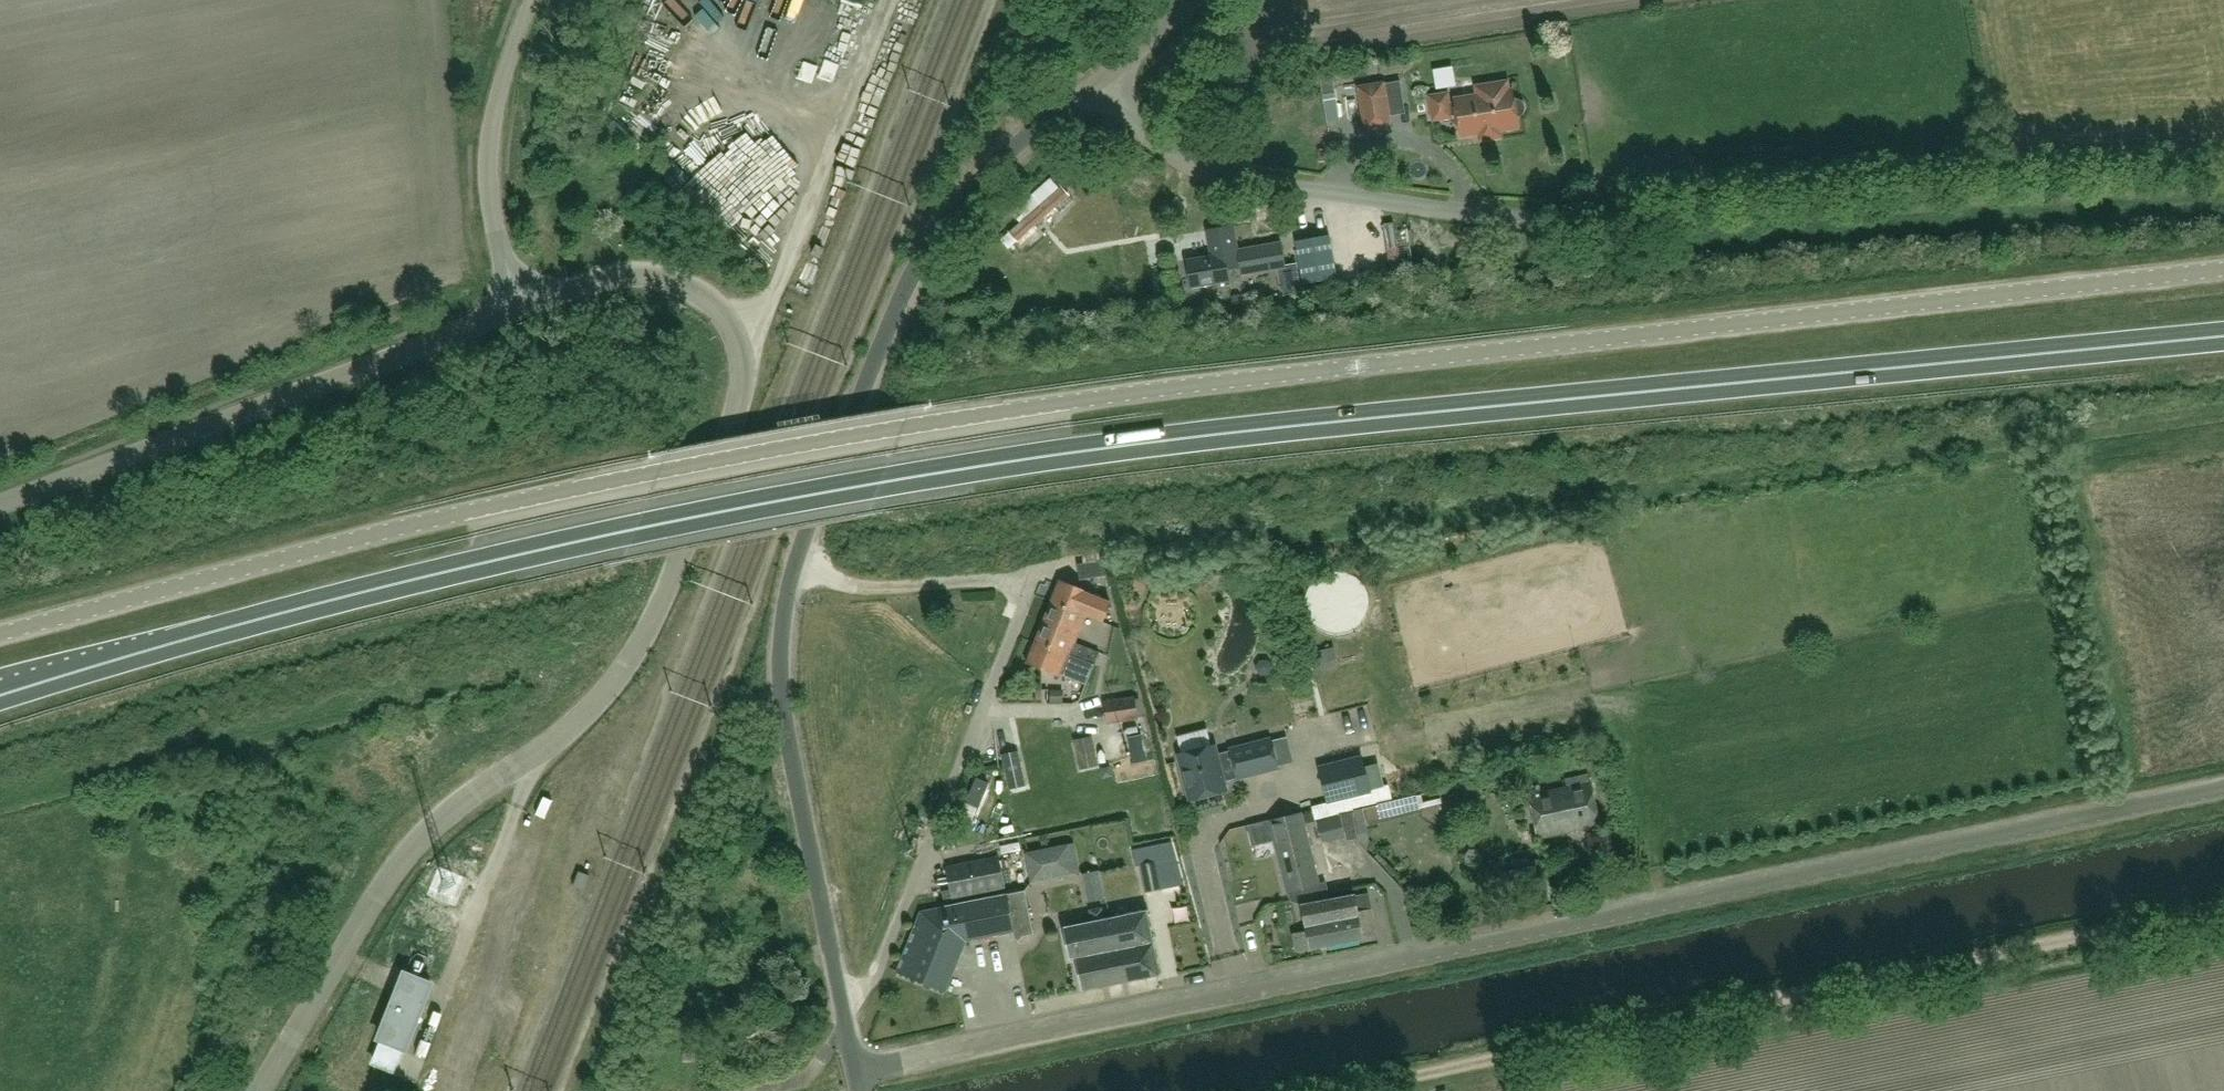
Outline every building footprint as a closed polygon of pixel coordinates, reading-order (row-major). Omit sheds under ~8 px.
[(1509,90),(1507,82),(1477,87),(1478,95),(1455,99),(1456,102),(1449,103),(1447,94),(1429,97),(1433,119),(1450,117),(1450,114),(1457,113),(1460,136),(1480,133),(1481,139),(1501,136),(1500,130),(1518,127),(1517,117),(1520,116),(1523,113),(1525,109),(1524,105),(1521,101),(1518,100),(1514,100),(1512,90),(1509,90)] [(1366,130),(1390,127),(1383,84),(1359,88),(1366,130)] [(1339,112),(1335,89),(1323,91),(1327,114),(1339,112)] [(1295,123),(1299,143),(1334,136),(1331,117),(1295,123)] [(1018,242),(1069,196),(1061,187),(1040,205),(1033,197),(1019,209),(1027,218),(1010,233),(1018,242)] [(1238,251),(1233,226),(1207,231),(1212,256),(1188,259),(1193,287),(1230,281),(1229,271),(1241,269),(1243,277),(1283,271),(1288,295),(1289,298),(1302,296),(1298,264),(1287,265),(1283,242),(1238,251)] [(1330,234),(1298,240),(1305,284),(1338,278),(1330,234)] [(1084,563),(1102,560),(1100,552),(1097,552),(1096,546),(1081,548),(1082,555),(1084,563)] [(1102,560),(1084,563),(1078,564),(1079,580),(1108,575),(1105,559),(1102,560)] [(1051,603),(1085,617),(1102,623),(1111,601),(1094,595),(1094,594),(1059,581),(1051,603)] [(1080,630),(1085,617),(1051,603),(1045,617),(1080,630)] [(1035,643),(1094,665),(1099,652),(1075,643),(1080,630),(1045,617),(1035,643)] [(1086,685),(1094,665),(1035,643),(1027,663),(1062,677),(1062,676),(1086,685)] [(1337,662),(1334,649),(1313,655),(1318,672),(1337,667),(1336,662),(1337,662)] [(1063,691),(1051,691),(1051,703),(1063,703),(1063,691)] [(1108,724),(1138,719),(1134,696),(1102,702),(1108,724)] [(1074,741),(1081,770),(1099,766),(1092,737),(1074,741)] [(1179,754),(1189,799),(1226,792),(1223,779),(1237,776),(1237,778),(1277,768),(1271,739),(1231,749),(1231,752),(1218,755),(1216,746),(1179,754)] [(1008,789),(1027,786),(1021,751),(1002,754),(1008,789)] [(1312,811),(1313,816),(1363,806),(1392,799),(1389,784),(1384,785),(1379,763),(1366,767),(1363,755),(1317,766),(1326,803),(1311,807),(1312,811)] [(1567,788),(1529,795),(1538,838),(1601,825),(1592,782),(1591,783),(1589,775),(1565,780),(1567,788)] [(1392,799),(1363,806),(1367,825),(1420,813),(1416,794),(1392,799)] [(1302,906),(1331,900),(1327,881),(1319,883),(1304,825),(1315,821),(1313,816),(1312,811),(1269,822),(1288,894),(1289,894),(1291,901),(1302,906)] [(1345,835),(1340,816),(1318,822),(1323,842),(1345,835)] [(952,898),(1005,888),(998,857),(946,868),(950,889),(952,898)] [(1163,905),(1161,890),(1164,890),(1158,862),(1140,865),(1144,892),(1142,892),(1144,902),(1149,901),(1151,907),(1163,905)] [(584,891),(591,876),(580,872),(574,887),(584,891)] [(950,889),(942,890),(944,900),(952,898),(950,889)] [(922,912),(898,972),(947,991),(966,942),(1014,932),(1015,939),(1021,942),(1023,937),(1033,935),(1025,892),(922,912)] [(1369,892),(1302,906),(1311,949),(1363,939),(1363,937),(1377,934),(1369,892)] [(1102,920),(1100,909),(1089,911),(1091,922),(1062,928),(1069,961),(1075,960),(1082,993),(1161,976),(1147,910),(1102,920)] [(406,1050),(432,984),(406,974),(380,1039),(383,1041),(402,1048),(406,1050)] [(383,1041),(375,1062),(393,1070),(402,1048),(383,1041)]
